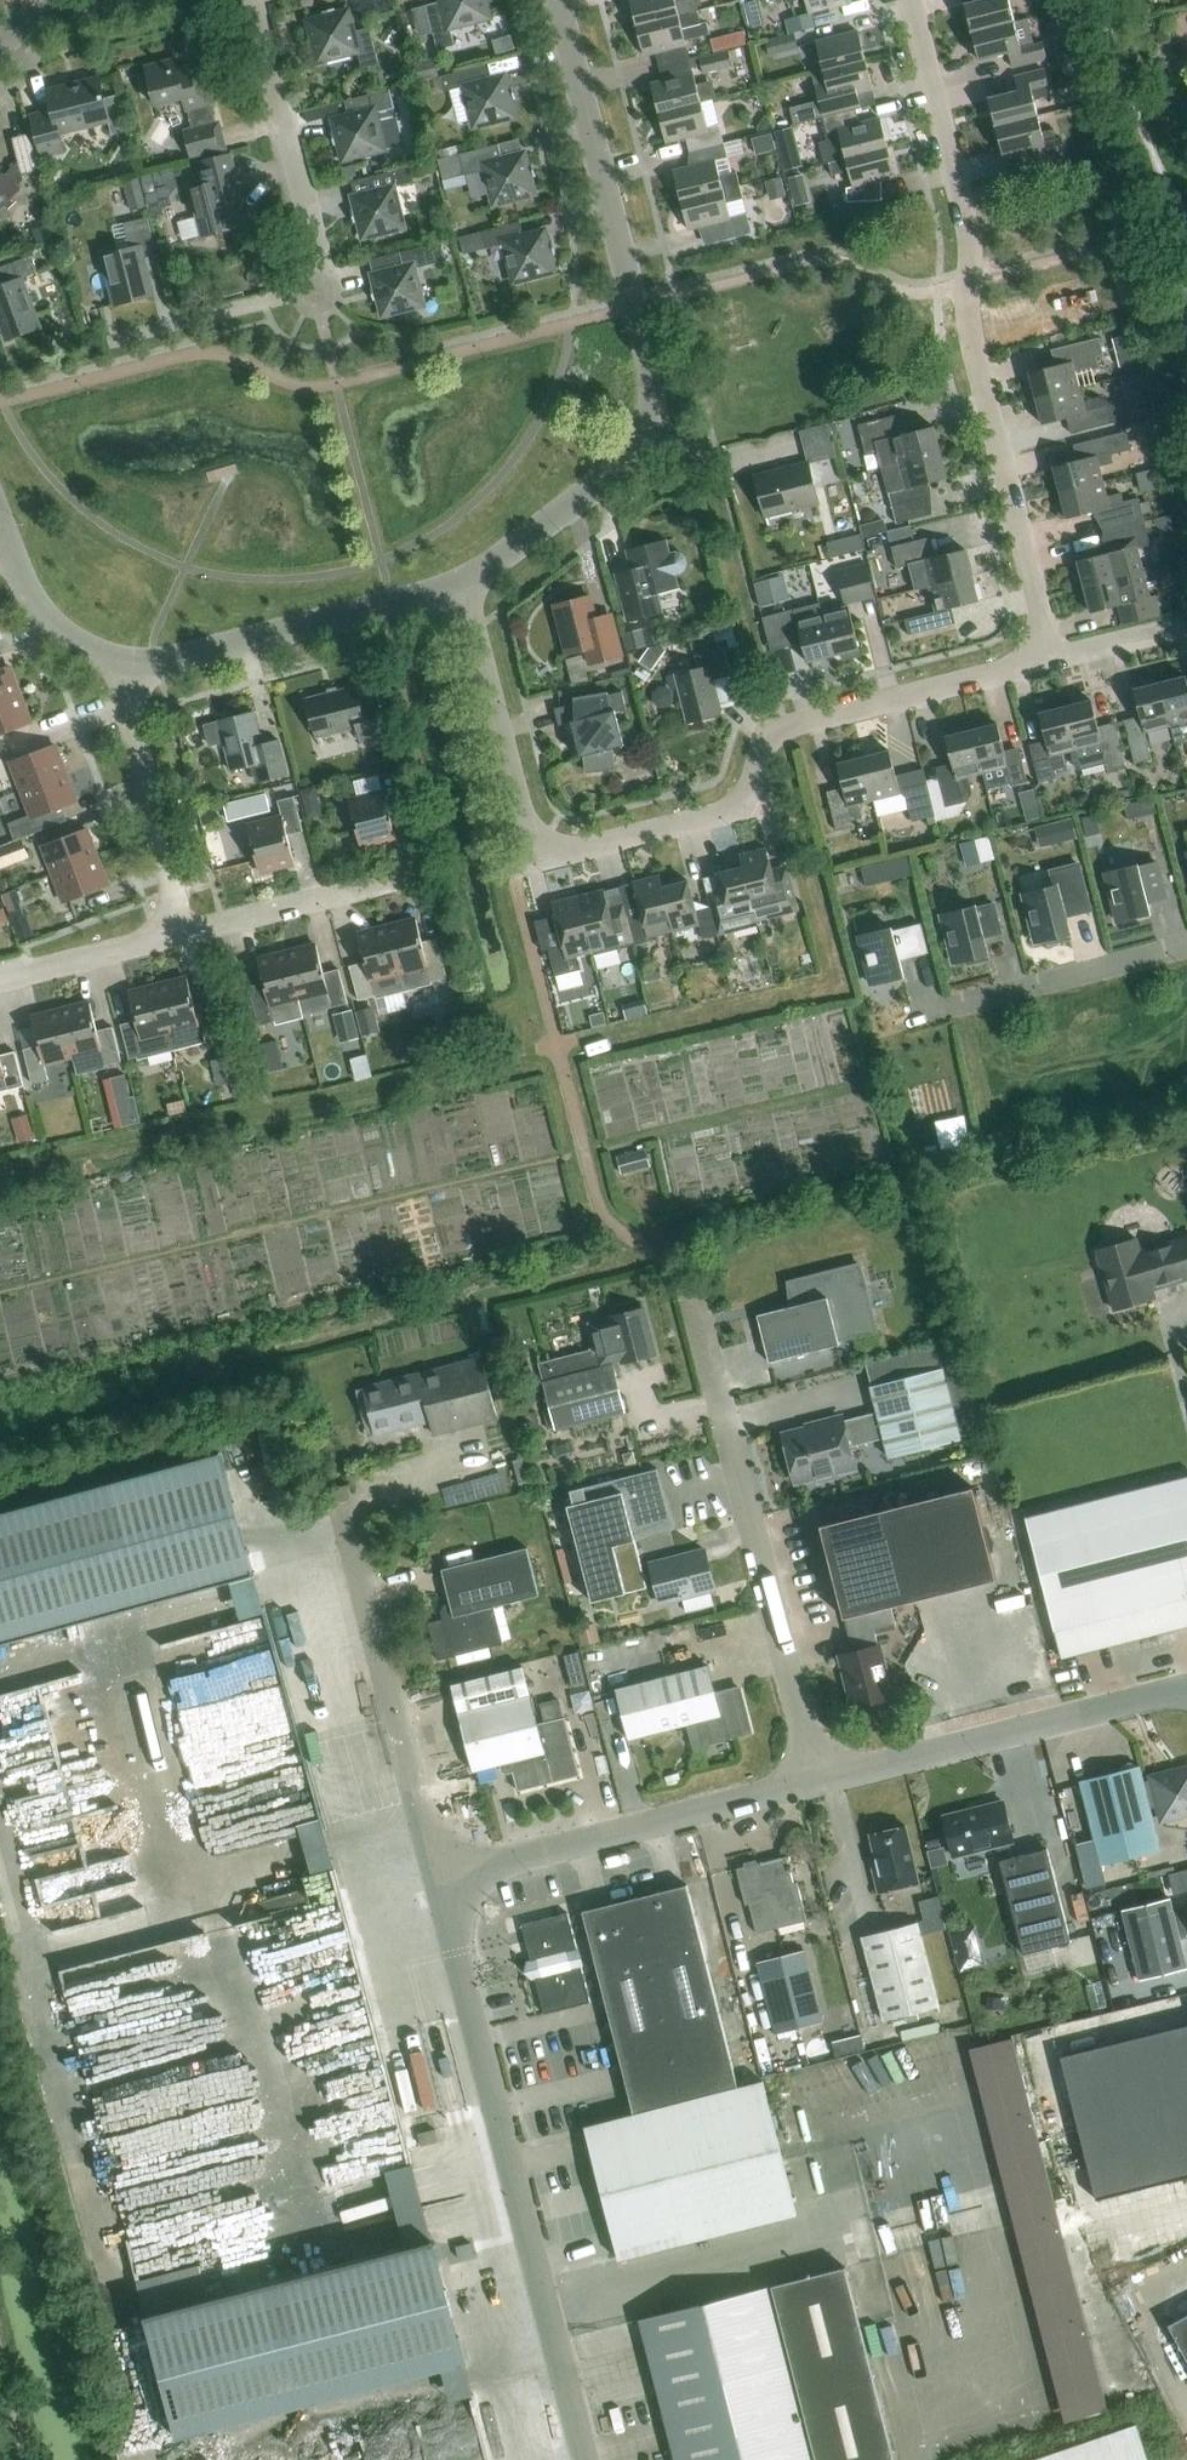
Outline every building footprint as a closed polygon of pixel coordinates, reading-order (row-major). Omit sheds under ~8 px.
[(426,5),(438,50),(455,46),(450,28),(489,17),(485,0),(442,0),(442,1),(426,5)] [(636,26),(697,11),(696,7),(695,0),(630,0),(636,26)] [(809,14),(851,3),(850,0),(805,0),(809,14)] [(1014,21),(1009,0),(983,0),(965,5),(972,32),(1014,21)] [(362,69),(379,65),(370,27),(353,32),(348,11),(308,21),(309,26),(305,27),(309,41),(313,40),(318,61),(326,59),(327,63),(351,57),(350,53),(358,51),(362,69)] [(697,11),(636,26),(644,55),(686,44),(682,28),(701,24),(697,11)] [(1027,18),(1014,21),(972,32),(979,60),(1008,52),(1012,67),(1047,58),(1043,43),(1034,45),(1027,18)] [(723,36),(726,49),(751,43),(748,30),(723,36)] [(823,71),(866,60),(858,31),(816,42),(823,71)] [(765,40),(769,56),(798,48),(794,33),(765,40)] [(728,51),(699,57),(703,73),(731,67),(728,51)] [(147,91),(151,90),(155,105),(176,100),(177,103),(182,106),(185,105),(187,110),(188,110),(194,130),(185,133),(191,156),(227,147),(220,121),(216,122),(211,104),(214,103),(203,63),(178,70),(176,59),(145,67),(148,76),(144,77),(142,81),(144,89),(147,91)] [(438,77),(433,59),(414,64),(418,82),(438,77)] [(856,109),(852,95),(873,89),(866,60),(823,71),(824,72),(812,75),(818,101),(789,108),(794,125),(823,117),(823,118),(856,109)] [(515,116),(504,76),(487,80),(483,66),(440,77),(443,92),(464,87),(474,126),(515,116)] [(1018,91),(989,99),(996,126),(1038,116),(1034,100),(1050,96),(1047,85),(1048,84),(1044,69),(1015,77),(1018,91)] [(708,87),(698,90),(694,74),(651,84),(659,113),(701,102),(711,100),(708,87)] [(52,111),(31,116),(42,157),(64,151),(59,132),(110,119),(113,134),(127,131),(118,95),(104,99),(99,79),(47,92),(52,111)] [(344,160),(384,150),(375,113),(395,108),(390,89),(347,100),(351,115),(333,120),(344,160)] [(701,102),(659,113),(666,142),(686,137),(689,152),(724,143),(720,128),(719,124),(707,127),(701,102)] [(823,118),(827,135),(828,140),(819,143),(824,163),(829,162),(829,163),(888,148),(880,119),(859,124),(856,109),(823,118)] [(1032,146),(1036,161),(1065,154),(1062,138),(1057,140),(1054,129),(1042,132),(1038,116),(996,126),(1002,154),(1032,146)] [(780,130),(786,157),(801,153),(794,126),(780,130)] [(776,149),(772,132),(750,137),(754,155),(776,149)] [(21,175),(39,171),(30,133),(12,138),(17,161),(4,174),(0,169),(0,205),(18,188),(15,184),(22,177),(21,175)] [(535,193),(524,153),(514,156),(510,141),(459,154),(464,173),(485,168),(494,204),(535,193)] [(720,176),(715,159),(727,156),(724,143),(689,152),(693,166),(673,171),(681,200),(740,185),(736,172),(720,176)] [(832,175),(849,171),(853,187),(847,188),(847,203),(882,201),(881,180),(895,177),(888,148),(829,163),(832,175)] [(202,237),(236,228),(235,226),(250,223),(232,152),(198,161),(204,185),(190,189),(202,237)] [(464,174),(459,154),(437,160),(442,179),(464,174)] [(363,237),(404,227),(393,187),(414,182),(410,167),(367,178),(371,192),(353,197),(363,237)] [(180,186),(175,168),(142,176),(150,206),(151,206),(154,215),(166,211),(165,208),(174,206),(172,197),(180,186)] [(792,192),(802,189),(799,175),(788,178),(792,192)] [(123,181),(130,211),(147,207),(139,177),(123,181)] [(770,198),(787,194),(782,177),(766,181),(770,198)] [(681,200),(688,229),(709,224),(714,243),(752,233),(747,213),(730,217),(727,203),(743,199),(740,185),(681,200)] [(124,223),(130,249),(104,256),(116,304),(152,295),(143,258),(156,254),(147,218),(124,223)] [(514,282),(554,271),(544,231),(524,236),(520,221),(483,231),(487,248),(504,244),(514,282)] [(423,305),(414,269),(445,261),(441,242),(400,252),(404,267),(373,275),(383,315),(423,305)] [(32,255),(0,267),(0,279),(2,285),(0,286),(0,322),(7,341),(41,328),(22,278),(38,272),(32,255)] [(1099,368),(1096,357),(1103,355),(1099,338),(1057,348),(1061,364),(1029,372),(1036,398),(1078,387),(1075,374),(1099,368)] [(1081,431),(1112,423),(1120,421),(1116,407),(1099,397),(1082,401),(1078,387),(1036,398),(1043,424),(1077,416),(1081,431)] [(877,452),(881,467),(940,452),(933,426),(908,433),(903,413),(858,425),(866,455),(877,452)] [(836,457),(828,424),(799,431),(807,464),(836,457)] [(1088,458),(1054,466),(1060,492),(1102,482),(1099,467),(1113,463),(1111,455),(1131,450),(1126,431),(1084,442),(1088,458)] [(940,452),(881,467),(887,493),(888,493),(896,523),(932,514),(924,484),(947,478),(940,452)] [(756,477),(765,515),(818,502),(808,464),(756,477)] [(1121,493),(1106,496),(1102,482),(1060,492),(1063,501),(1057,502),(1056,505),(1059,518),(1062,519),(1067,518),(1099,510),(1105,531),(1144,521),(1138,498),(1123,501),(1121,493)] [(865,521),(867,533),(890,529),(888,517),(865,521)] [(1078,560),(1078,561),(1073,562),(1071,564),(1075,578),(1077,579),(1082,578),(1084,586),(1144,571),(1138,548),(1150,545),(1144,521),(1105,531),(1110,552),(1078,560)] [(839,555),(863,549),(859,530),(837,535),(836,540),(839,555)] [(923,561),(929,586),(972,575),(965,549),(932,557),(927,538),(892,547),(897,568),(923,561)] [(665,540),(628,550),(633,570),(616,574),(628,621),(663,612),(658,593),(677,588),(674,576),(680,574),(681,574),(683,573),(684,571),(685,570),(686,569),(687,567),(687,564),(687,563),(687,561),(686,559),(685,557),(684,556),(683,555),(682,554),(680,553),(678,552),(675,552),(668,554),(665,540)] [(845,605),(875,597),(866,562),(835,570),(845,605)] [(1084,586),(1091,612),(1123,604),(1127,623),(1160,615),(1155,595),(1150,597),(1144,571),(1084,586)] [(761,601),(792,597),(789,573),(758,577),(761,601)] [(972,575),(929,586),(936,611),(905,619),(909,635),(956,623),(952,608),(978,601),(972,575)] [(590,596),(555,605),(568,654),(586,650),(590,664),(622,656),(613,622),(611,613),(595,617),(590,596)] [(801,638),(807,662),(833,655),(822,613),(820,602),(794,609),(762,617),(770,646),(801,638)] [(859,649),(859,648),(848,606),(822,613),(833,655),(842,653),(844,660),(861,656),(859,649)] [(643,630),(622,635),(626,651),(647,646),(643,630)] [(652,670),(664,652),(660,645),(646,649),(638,661),(652,670)] [(687,722),(721,714),(712,680),(731,675),(724,647),(695,654),(698,669),(675,675),(687,722)] [(21,694),(10,666),(0,670),(0,702),(21,694)] [(1185,676),(1159,683),(1170,725),(1175,742),(1186,739),(1186,682),(1185,676)] [(1151,759),(1144,732),(1170,725),(1159,683),(1133,690),(1141,722),(1125,726),(1134,763),(1151,759)] [(361,741),(386,735),(378,702),(361,706),(356,686),(307,698),(317,737),(357,727),(361,741)] [(573,703),(553,709),(558,726),(571,723),(579,757),(583,756),(585,773),(615,770),(613,749),(624,746),(616,712),(626,709),(622,691),(607,695),(573,700),(573,703)] [(31,722),(21,694),(0,702),(0,734),(31,722)] [(1116,728),(1099,732),(1091,700),(1065,707),(1076,749),(1081,769),(1106,763),(1107,770),(1125,766),(1116,728)] [(1039,713),(1047,745),(1031,749),(1039,782),(1057,778),(1055,770),(1065,767),(1061,753),(1076,749),(1065,707),(1039,713)] [(254,712),(219,721),(204,725),(209,744),(224,740),(231,770),(250,766),(253,777),(269,773),(270,779),(288,774),(279,740),(262,744),(254,712)] [(982,773),(983,772),(987,789),(1012,782),(1012,785),(1027,782),(1020,752),(1005,756),(997,724),(971,730),(982,773)] [(954,770),(938,774),(946,807),(962,803),(960,796),(971,793),(967,776),(982,773),(971,730),(945,737),(954,770)] [(56,745),(11,762),(21,790),(66,773),(56,745)] [(874,800),(900,793),(905,792),(912,821),(934,815),(925,779),(898,786),(890,751),(863,757),(874,800)] [(853,826),(852,821),(863,818),(859,803),(874,800),(863,757),(837,764),(845,796),(829,800),(837,830),(853,826)] [(349,801),(361,846),(396,837),(388,809),(404,805),(395,771),(379,775),(383,792),(349,801)] [(44,814),(77,801),(66,773),(21,790),(31,817),(11,824),(17,839),(49,827),(44,814)] [(282,818),(248,826),(260,872),(295,863),(287,835),(303,831),(294,797),(278,801),(282,818)] [(1071,817),(1053,822),(1058,843),(1077,838),(1071,817)] [(98,857),(87,829),(42,846),(53,874),(98,857)] [(992,834),(965,841),(971,863),(998,855),(992,834)] [(29,857),(22,838),(0,847),(0,868),(29,857)] [(766,848),(739,855),(742,867),(743,867),(751,898),(752,898),(758,922),(798,911),(796,904),(789,875),(786,864),(771,868),(766,848)] [(64,902),(109,885),(98,857),(53,874),(64,902)] [(1104,873),(1116,921),(1149,913),(1146,901),(1165,897),(1157,862),(1138,867),(1137,865),(1104,873)] [(1089,910),(1078,864),(1050,871),(1054,886),(1023,894),(1035,942),(1048,939),(1049,943),(1069,938),(1063,916),(1089,910)] [(743,867),(742,867),(717,873),(725,903),(710,906),(718,935),(759,924),(758,922),(752,898),(751,898),(743,867)] [(627,917),(634,945),(649,941),(648,937),(673,931),(662,887),(659,875),(633,882),(641,913),(627,917)] [(662,887),(673,931),(699,924),(703,939),(718,935),(710,906),(696,910),(688,881),(662,887)] [(604,889),(578,896),(593,955),(634,945),(627,917),(623,902),(608,906),(604,889)] [(577,956),(592,952),(578,896),(552,903),(563,944),(548,948),(555,976),(580,970),(577,956)] [(9,921),(0,898),(0,924),(9,921)] [(941,915),(953,963),(966,959),(967,964),(987,959),(982,937),(1000,932),(993,904),(974,909),(974,907),(941,915)] [(431,982),(447,978),(439,943),(423,947),(416,919),(387,927),(403,990),(431,982)] [(871,984),(904,975),(900,960),(928,952),(920,923),(892,930),(892,928),(859,937),(871,984)] [(387,927),(358,934),(365,962),(350,966),(359,1000),(375,996),(403,990),(387,927)] [(316,945),(287,952),(299,998),(327,991),(331,1007),(347,1003),(339,969),(323,973),(316,945)] [(259,1026),(274,1022),(275,1024),(303,1017),(298,998),(299,998),(287,952),(258,960),(265,988),(250,992),(259,1026)] [(206,1042),(204,1034),(217,1031),(210,1002),(194,1006),(187,978),(158,985),(175,1050),(206,1042)] [(129,1059),(137,1057),(138,1059),(175,1050),(158,985),(129,993),(136,1021),(121,1025),(129,1059)] [(77,1073),(121,1061),(112,1027),(97,1031),(90,1003),(61,1010),(72,1056),(77,1073)] [(356,1012),(362,1036),(381,1032),(375,1007),(356,1012)] [(44,1063),(72,1056),(61,1010),(32,1018),(39,1045),(24,1049),(32,1084),(48,1080),(44,1063)] [(359,1038),(352,1010),(333,1015),(340,1043),(359,1038)] [(4,1073),(8,1090),(24,1086),(15,1052),(0,1055),(0,1074),(4,1073)] [(235,1082),(229,1056),(211,1060),(218,1086),(235,1082)] [(123,1077),(107,1081),(118,1126),(140,1120),(134,1096),(128,1098),(123,1077)] [(622,1174),(651,1167),(646,1149),(617,1157),(622,1174)] [(1102,1247),(1096,1251),(1096,1258),(1098,1265),(1102,1270),(1114,1309),(1154,1297),(1152,1289),(1186,1279),(1186,1236),(1140,1250),(1137,1239),(1115,1245),(1108,1245),(1102,1247)] [(757,1315),(769,1362),(840,1344),(838,1339),(876,1330),(859,1264),(789,1282),(795,1306),(757,1315)] [(588,1322),(594,1348),(538,1363),(555,1429),(626,1411),(613,1363),(623,1360),(623,1362),(654,1354),(643,1308),(588,1322)] [(435,1434),(497,1419),(482,1358),(365,1387),(373,1422),(392,1417),(395,1430),(432,1421),(435,1434)] [(843,1419),(783,1435),(795,1482),(816,1476),(817,1481),(836,1476),(835,1471),(855,1466),(850,1448),(884,1439),(889,1458),(961,1439),(942,1368),(871,1386),(877,1412),(843,1421),(843,1419)] [(0,1516),(0,1643),(253,1574),(220,1456),(0,1516)] [(574,1505),(566,1507),(591,1603),(647,1588),(635,1539),(650,1528),(651,1529),(666,1522),(662,1506),(661,1506),(653,1472),(657,1470),(657,1469),(645,1472),(645,1471),(570,1490),(574,1505)] [(1186,1626),(1186,1477),(1069,1507),(1088,1581),(1130,1570),(1147,1636),(1186,1626)] [(974,1487),(821,1525),(853,1652),(841,1655),(852,1700),(860,1705),(892,1697),(874,1629),(896,1624),(891,1606),(997,1579),(974,1487)] [(1061,1658),(1104,1647),(1088,1581),(1069,1507),(1026,1518),(1061,1658)] [(438,1612),(440,1620),(428,1623),(438,1660),(504,1644),(494,1607),(539,1595),(527,1547),(442,1569),(450,1604),(442,1606),(438,1612)] [(651,1563),(661,1603),(715,1589),(705,1549),(651,1563)] [(1088,1581),(1104,1647),(1147,1636),(1130,1570),(1088,1581)] [(0,1690),(0,1720),(12,1774),(61,1763),(55,1739),(131,1723),(118,1664),(0,1690)] [(694,1746),(751,1731),(739,1687),(716,1693),(709,1666),(616,1690),(628,1738),(688,1723),(694,1746)] [(517,1791),(580,1775),(565,1717),(537,1723),(530,1695),(459,1713),(473,1771),(499,1764),(501,1771),(506,1774),(513,1772),(517,1791)] [(1080,1780),(1101,1865),(1160,1850),(1139,1766),(1080,1780)] [(1152,1778),(1163,1819),(1186,1813),(1186,1769),(1152,1778)] [(1008,1843),(1013,1842),(1002,1801),(944,1815),(954,1857),(996,1846),(1024,1954),(1071,1942),(1047,1848),(1012,1857),(1008,1843)] [(300,1822),(314,1870),(337,1863),(323,1815),(300,1822)] [(873,1869),(879,1892),(919,1883),(905,1826),(870,1835),(878,1867),(873,1869)] [(736,1868),(745,1905),(749,1904),(757,1933),(807,1921),(797,1882),(793,1883),(787,1856),(736,1868)] [(99,1887),(104,1926),(142,1921),(137,1882),(99,1887)] [(763,2081),(738,2087),(687,1885),(583,1911),(634,2114),(585,2126),(619,2259),(797,2214),(763,2081)] [(928,1930),(949,1926),(942,1894),(921,1898),(928,1930)] [(351,1897),(63,1959),(115,2198),(402,2135),(351,1897)] [(1140,1980),(1186,1968),(1179,1939),(1186,1937),(1186,1903),(1186,1905),(1172,1908),(1169,1898),(1122,1910),(1140,1980)] [(544,2014),(590,2002),(568,1912),(522,1924),(544,2014)] [(862,1937),(884,2021),(941,2006),(919,1922),(862,1937)] [(973,1925),(950,1932),(960,1970),(984,1964),(973,1925)] [(804,1950),(757,1962),(775,2034),(823,2022),(804,1950)] [(1186,2102),(1186,2025),(1061,2057),(1079,2128),(1186,2102)] [(1012,2038),(969,2049),(973,2064),(1016,2053),(1012,2038)] [(1016,2053),(973,2064),(977,2080),(1020,2069),(1016,2053)] [(1020,2069),(977,2080),(981,2095),(1024,2084),(1020,2069)] [(1024,2084),(981,2095),(985,2111),(1028,2100),(1024,2084)] [(1028,2100),(985,2111),(989,2126),(1032,2115),(1028,2100)] [(1079,2128),(1096,2199),(1186,2176),(1186,2102),(1079,2128)] [(1032,2115),(989,2126),(993,2142),(1036,2131),(1032,2115)] [(421,2145),(438,2141),(435,2129),(418,2133),(421,2145)] [(1036,2131),(993,2142),(997,2157),(1040,2146),(1036,2131)] [(1040,2146),(997,2157),(1001,2173),(1044,2162),(1040,2146)] [(427,2239),(434,2238),(416,2160),(394,2165),(410,2234),(425,2230),(427,2239)] [(1044,2162),(1001,2173),(1005,2189),(1048,2177),(1044,2162)] [(1048,2177),(1005,2189),(1009,2204),(1052,2193),(1048,2177)] [(1052,2193),(1009,2204),(1013,2220),(1056,2209),(1052,2193)] [(1056,2209),(1013,2220),(1017,2235),(1060,2224),(1056,2209)] [(1060,2224),(1017,2235),(1021,2251),(1064,2240),(1060,2224)] [(1064,2240),(1021,2251),(1025,2266),(1068,2255),(1064,2240)] [(139,2282),(149,2317),(179,2434),(464,2360),(433,2243),(208,2301),(199,2266),(139,2282)] [(1068,2255),(1025,2266),(1029,2282),(1072,2271),(1068,2255)] [(772,2286),(792,2362),(659,2395),(676,2459),(894,2459),(845,2267),(772,2286)] [(1072,2271),(1029,2282),(1032,2297),(1076,2286),(1072,2271)] [(640,2319),(659,2395),(792,2362),(772,2286),(640,2319)] [(1076,2286),(1032,2297),(1036,2313),(1080,2302),(1076,2286)] [(1080,2302),(1036,2313),(1040,2328),(1084,2317),(1080,2302)] [(1186,2361),(1186,2315),(1168,2325),(1186,2361)] [(1084,2317),(1040,2328),(1044,2344),(1088,2333),(1084,2317)] [(1088,2333),(1044,2344),(1048,2359),(1092,2348),(1088,2333)] [(1092,2348),(1048,2359),(1052,2375),(1096,2364),(1092,2348)] [(1096,2364),(1052,2375),(1056,2391),(1100,2380),(1096,2364)] [(1100,2380),(1056,2391),(1060,2406),(1104,2395),(1100,2380)] [(1136,2424),(1032,2459),(1148,2459),(1136,2424)]
